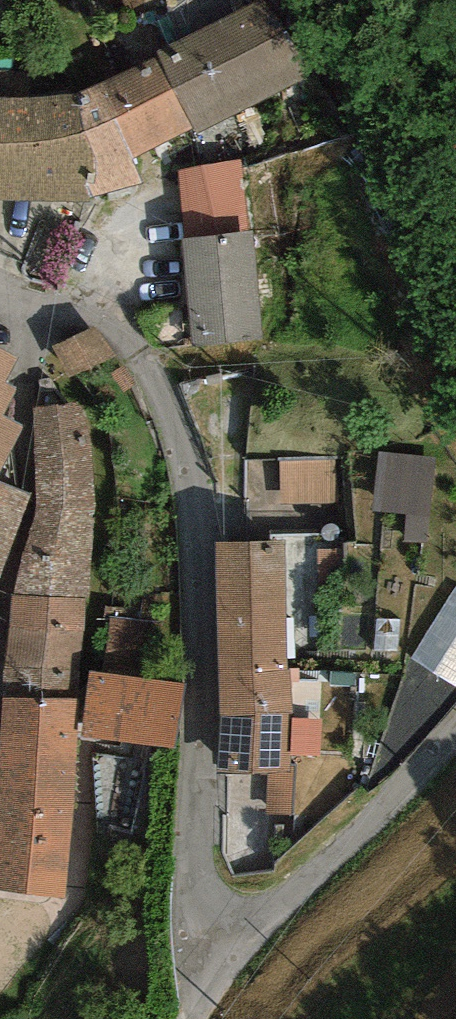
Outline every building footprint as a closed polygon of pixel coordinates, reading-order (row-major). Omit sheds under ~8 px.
[(0,105),(0,207),(85,209),(250,130),(204,35),(57,106),(0,105)] [(187,235),(193,339),(268,334),(261,231),(187,235)] [(0,368),(0,422),(21,377),(0,368)] [(114,427),(42,422),(35,512),(22,690),(95,696),(114,427)] [(340,450),(281,454),(284,501),(343,496),(340,450)] [(438,511),(438,453),(384,453),(383,511),(438,511)] [(28,506),(0,494),(0,567),(28,506)] [(296,555),(203,559),(215,783),(307,778),(296,555)] [(415,660),(455,683),(455,589),(415,660)] [(184,690),(103,677),(92,747),(173,760),(184,690)] [(1,711),(0,732),(0,899),(56,902),(68,715),(1,711)]
